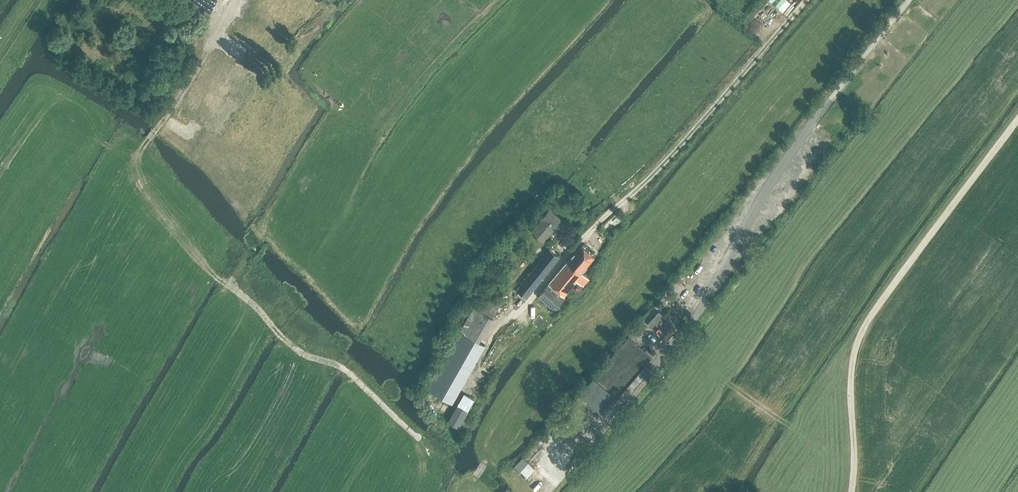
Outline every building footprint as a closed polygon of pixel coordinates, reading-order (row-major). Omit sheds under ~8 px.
[(533,232),(544,242),(556,228),(558,229),(563,222),(550,211),(542,220),(543,221),(542,222),(533,232)] [(587,267),(595,257),(582,245),(550,283),(565,296),(572,288),(576,291),(578,291),(580,291),(583,288),(581,284),(584,286),(589,279),(583,274),(587,268),(587,267)] [(520,277),(513,285),(527,297),(560,258),(550,250),(524,281),(520,277)] [(539,296),(556,310),(566,299),(549,284),(539,296)] [(647,325),(666,341),(678,328),(659,312),(647,325)] [(634,332),(639,336),(645,328),(640,325),(634,332)] [(486,345),(461,331),(428,389),(453,403),(486,345)] [(630,337),(580,395),(603,414),(607,410),(613,414),(650,371),(645,366),(652,357),(655,354),(648,348),(646,351),(634,341),(630,337)] [(464,394),(449,421),(460,427),(475,400),(464,394)] [(529,462),(523,457),(514,467),(525,478),(535,468),(529,462)]
